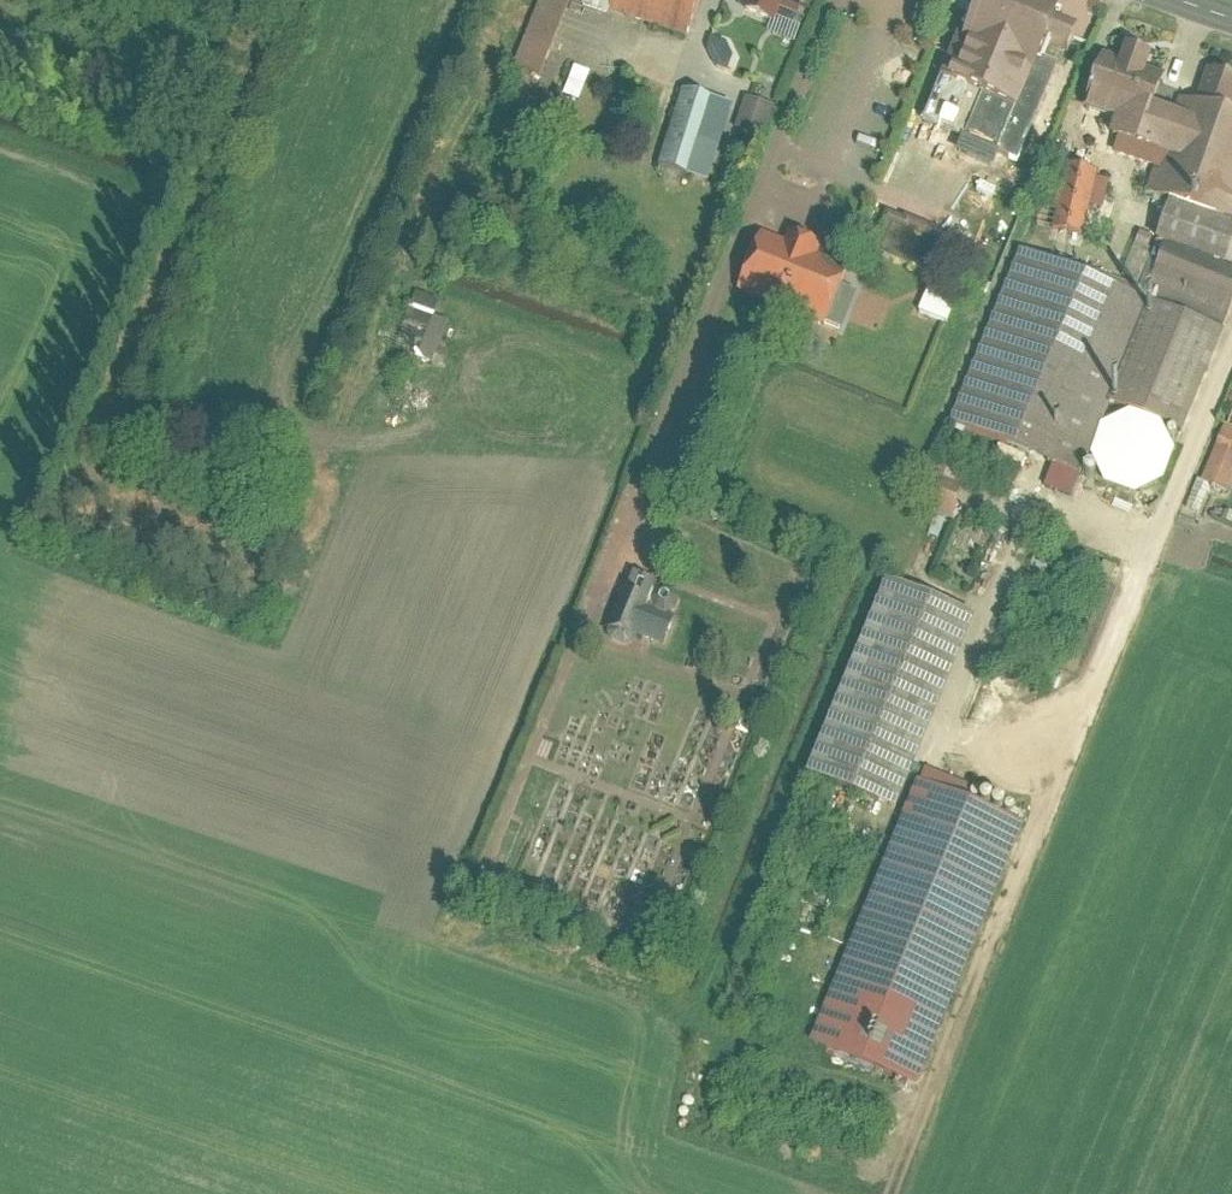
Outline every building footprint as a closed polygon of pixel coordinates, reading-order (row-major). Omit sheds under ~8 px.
[(566,0),(537,0),(510,67),(536,77),(566,0)] [(611,12),(688,36),(699,0),(614,0),(611,12)] [(742,10),(772,22),(778,5),(799,14),(804,0),(747,0),(742,10)] [(959,41),(964,44),(949,81),(1014,108),(1041,42),(1064,51),(1073,29),(1051,20),(1059,0),(976,0),(959,41)] [(1102,53),(1083,112),(1111,121),(1106,138),(1157,155),(1144,194),(1231,223),(1231,119),(1228,117),(1231,105),(1231,80),(1206,71),(1195,104),(1176,98),(1174,105),(1154,98),(1161,77),(1142,70),(1148,53),(1120,44),(1116,58),(1102,53)] [(577,102),(587,73),(572,68),(561,97),(577,102)] [(718,99),(681,88),(658,167),(709,182),(719,147),(706,143),(718,99)] [(733,131),(763,139),(772,107),(742,99),(733,131)] [(1087,209),(1103,211),(1108,176),(1070,170),(1060,233),(1083,237),(1087,209)] [(884,216),(882,223),(912,232),(906,251),(920,255),(916,268),(941,275),(952,236),(884,216)] [(783,239),(761,231),(738,291),(823,324),(846,265),(819,255),(823,245),(786,230),(783,239)] [(1220,329),(1017,247),(946,423),(1082,477),(1112,403),(1180,430),(1220,329)] [(446,326),(430,319),(438,303),(416,293),(390,349),(427,366),(446,326)] [(1225,425),(1205,476),(1229,486),(1231,477),(1231,428),(1225,425)] [(927,470),(913,505),(948,519),(962,483),(927,470)] [(972,615),(885,579),(806,773),(895,811),(972,615)] [(647,600),(621,590),(608,625),(664,646),(674,621),(644,609),(647,600)] [(1020,823),(916,780),(812,1036),(914,1077),(1020,823)]
